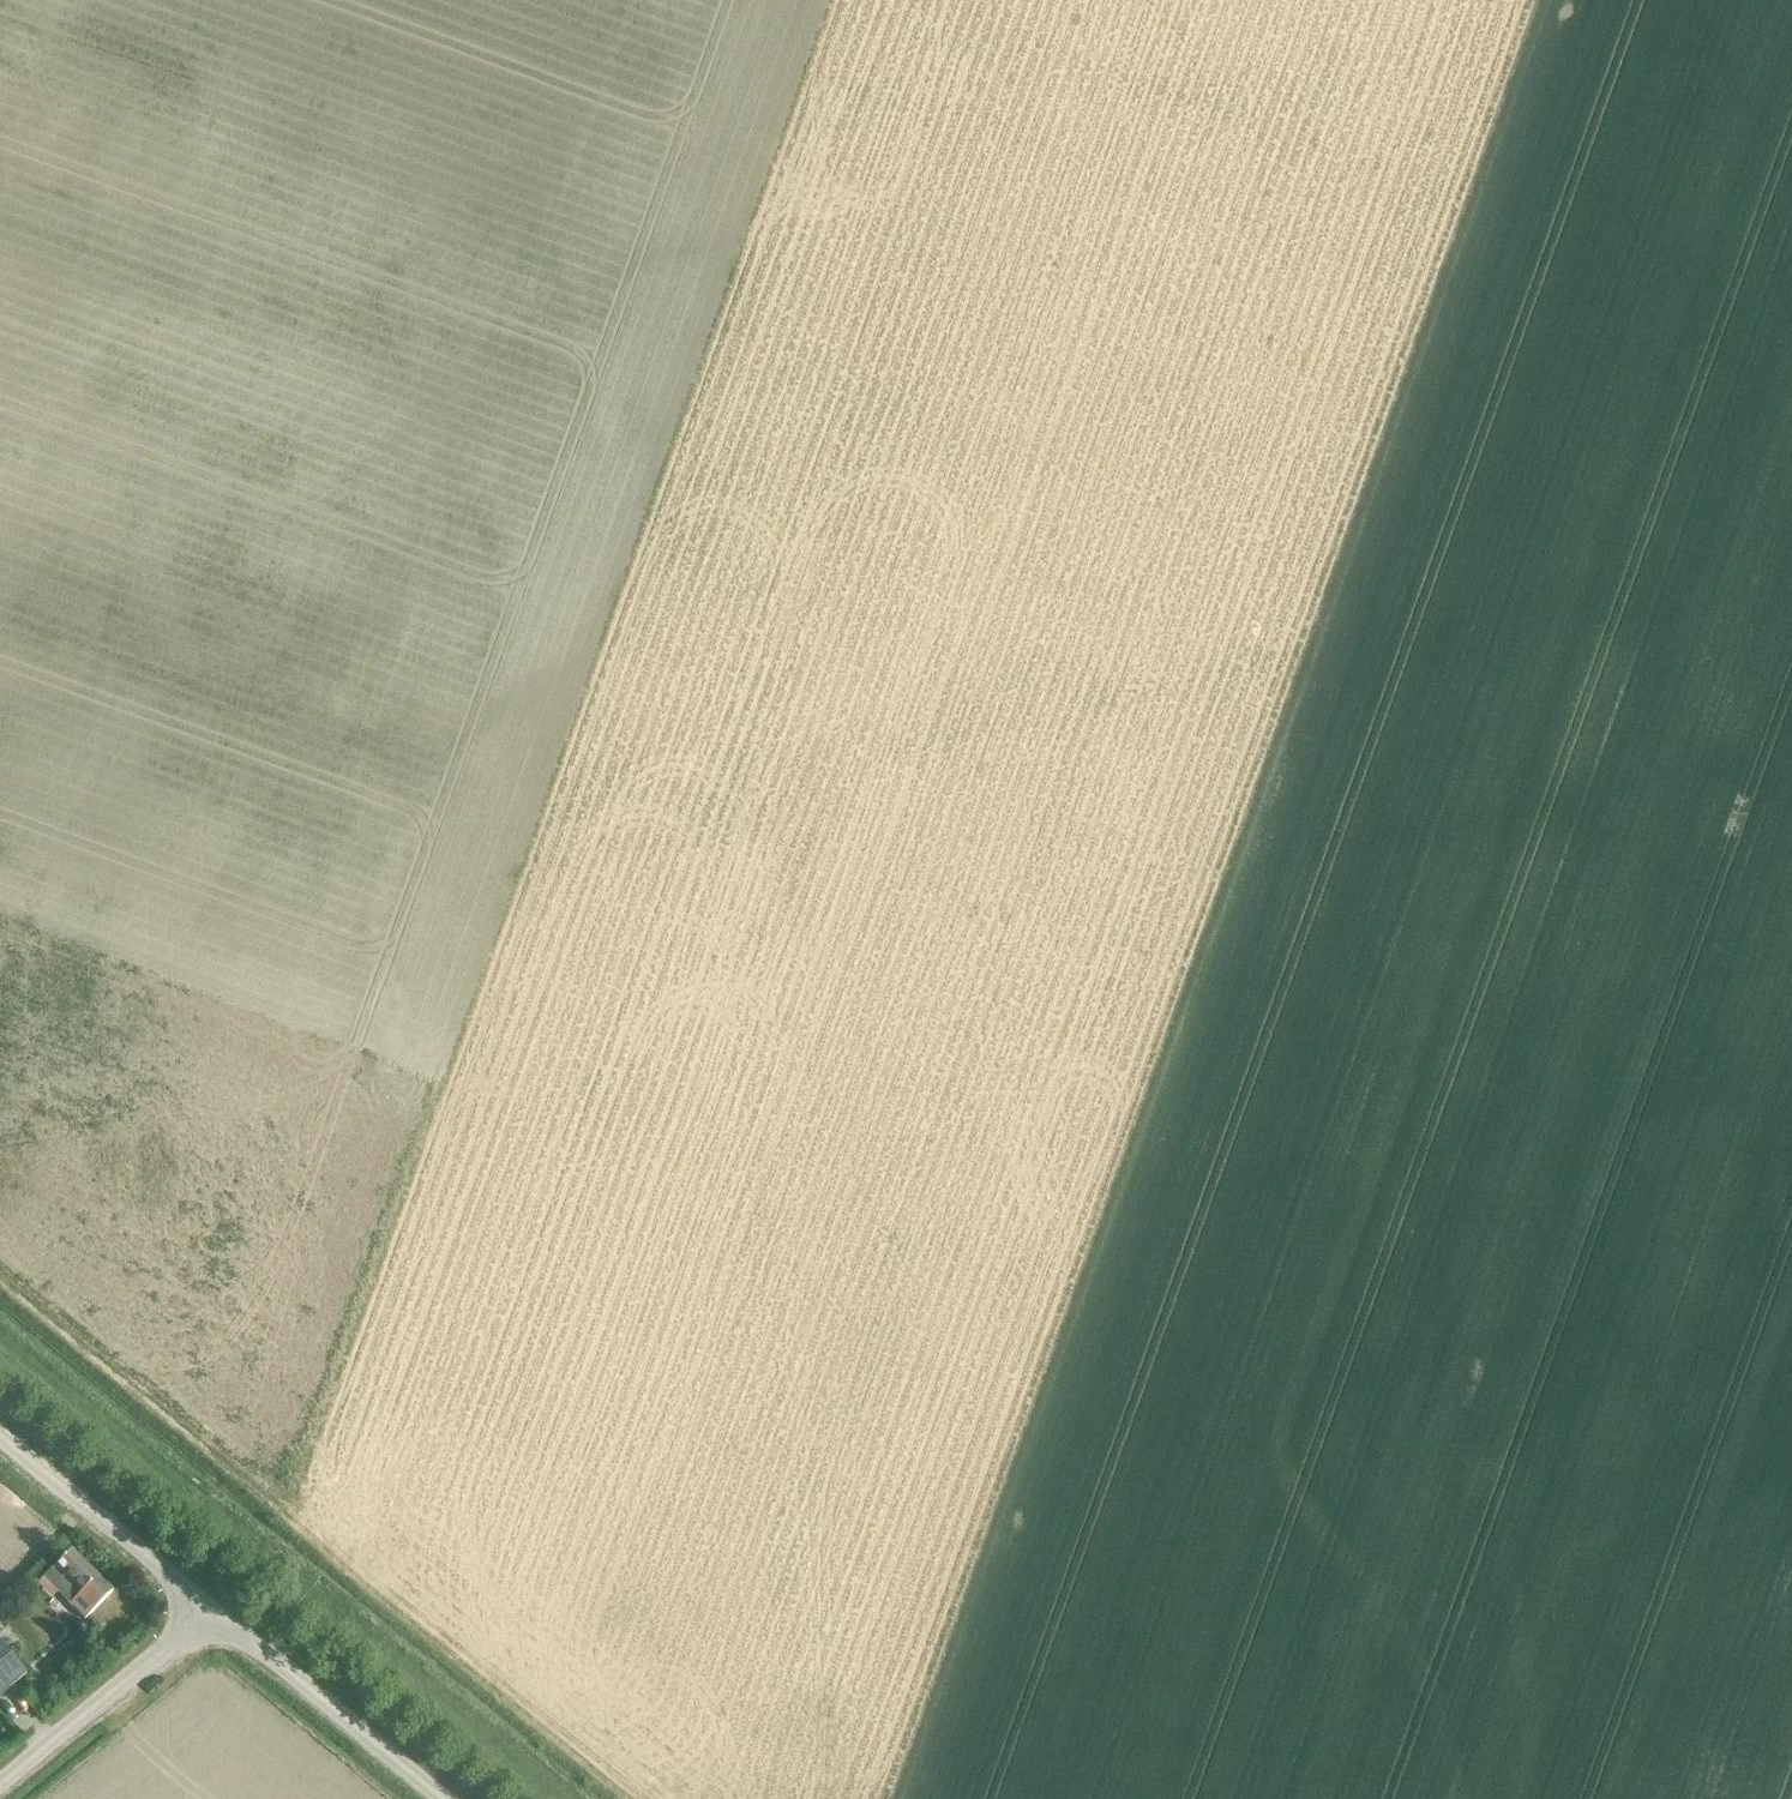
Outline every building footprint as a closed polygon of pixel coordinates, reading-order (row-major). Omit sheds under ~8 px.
[(71,1548),(43,1578),(85,1619),(113,1589),(71,1548)] [(25,1675),(0,1645),(0,1696),(25,1675)]
